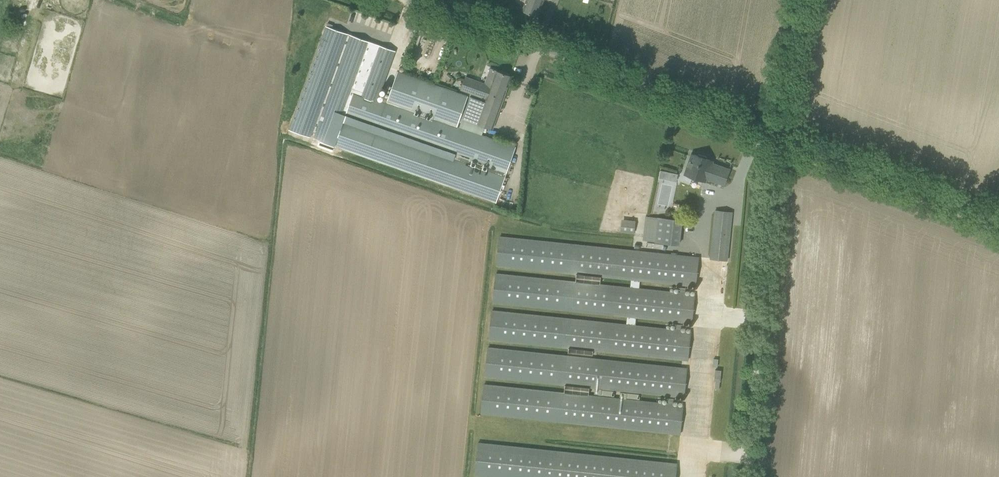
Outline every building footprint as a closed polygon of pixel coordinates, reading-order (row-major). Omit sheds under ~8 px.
[(541,7),(543,0),(526,0),(522,11),(537,16),(541,7)] [(515,147),(458,126),(382,100),(378,98),(395,51),(376,45),(377,44),(371,42),(371,43),(326,27),(289,130),(310,137),(310,136),(312,131),(317,133),(315,138),(319,139),(317,145),(332,151),(334,145),(496,202),(515,147)] [(466,77),(461,90),(486,99),(486,102),(472,97),(464,119),(493,129),(511,76),(497,71),(492,83),(487,81),(486,83),(466,77)] [(382,100),(458,126),(468,97),(398,72),(389,97),(384,95),(382,100)] [(707,179),(715,181),(724,185),(730,169),(710,162),(710,160),(691,153),(684,174),(706,182),(707,179)] [(732,212),(722,211),(715,210),(713,226),(730,228),(732,212)] [(679,244),(682,220),(645,216),(643,240),(679,244)] [(621,232),(634,233),(635,219),(621,218),(621,232)] [(727,260),(730,228),(713,226),(710,258),(717,259),(727,260)] [(489,339),(678,359),(688,360),(691,331),(634,325),(635,317),(692,323),(695,294),(639,288),(640,280),(696,286),(699,257),(501,236),(498,264),(630,278),(629,287),(497,273),(494,301),(626,315),(625,323),(493,309),(489,339)] [(687,368),(677,367),(489,347),(486,376),(684,397),(687,368)] [(482,412),(670,433),(680,434),(683,405),(485,383),(482,412)] [(487,476),(676,476),(677,463),(478,443),(475,476),(487,476)]
